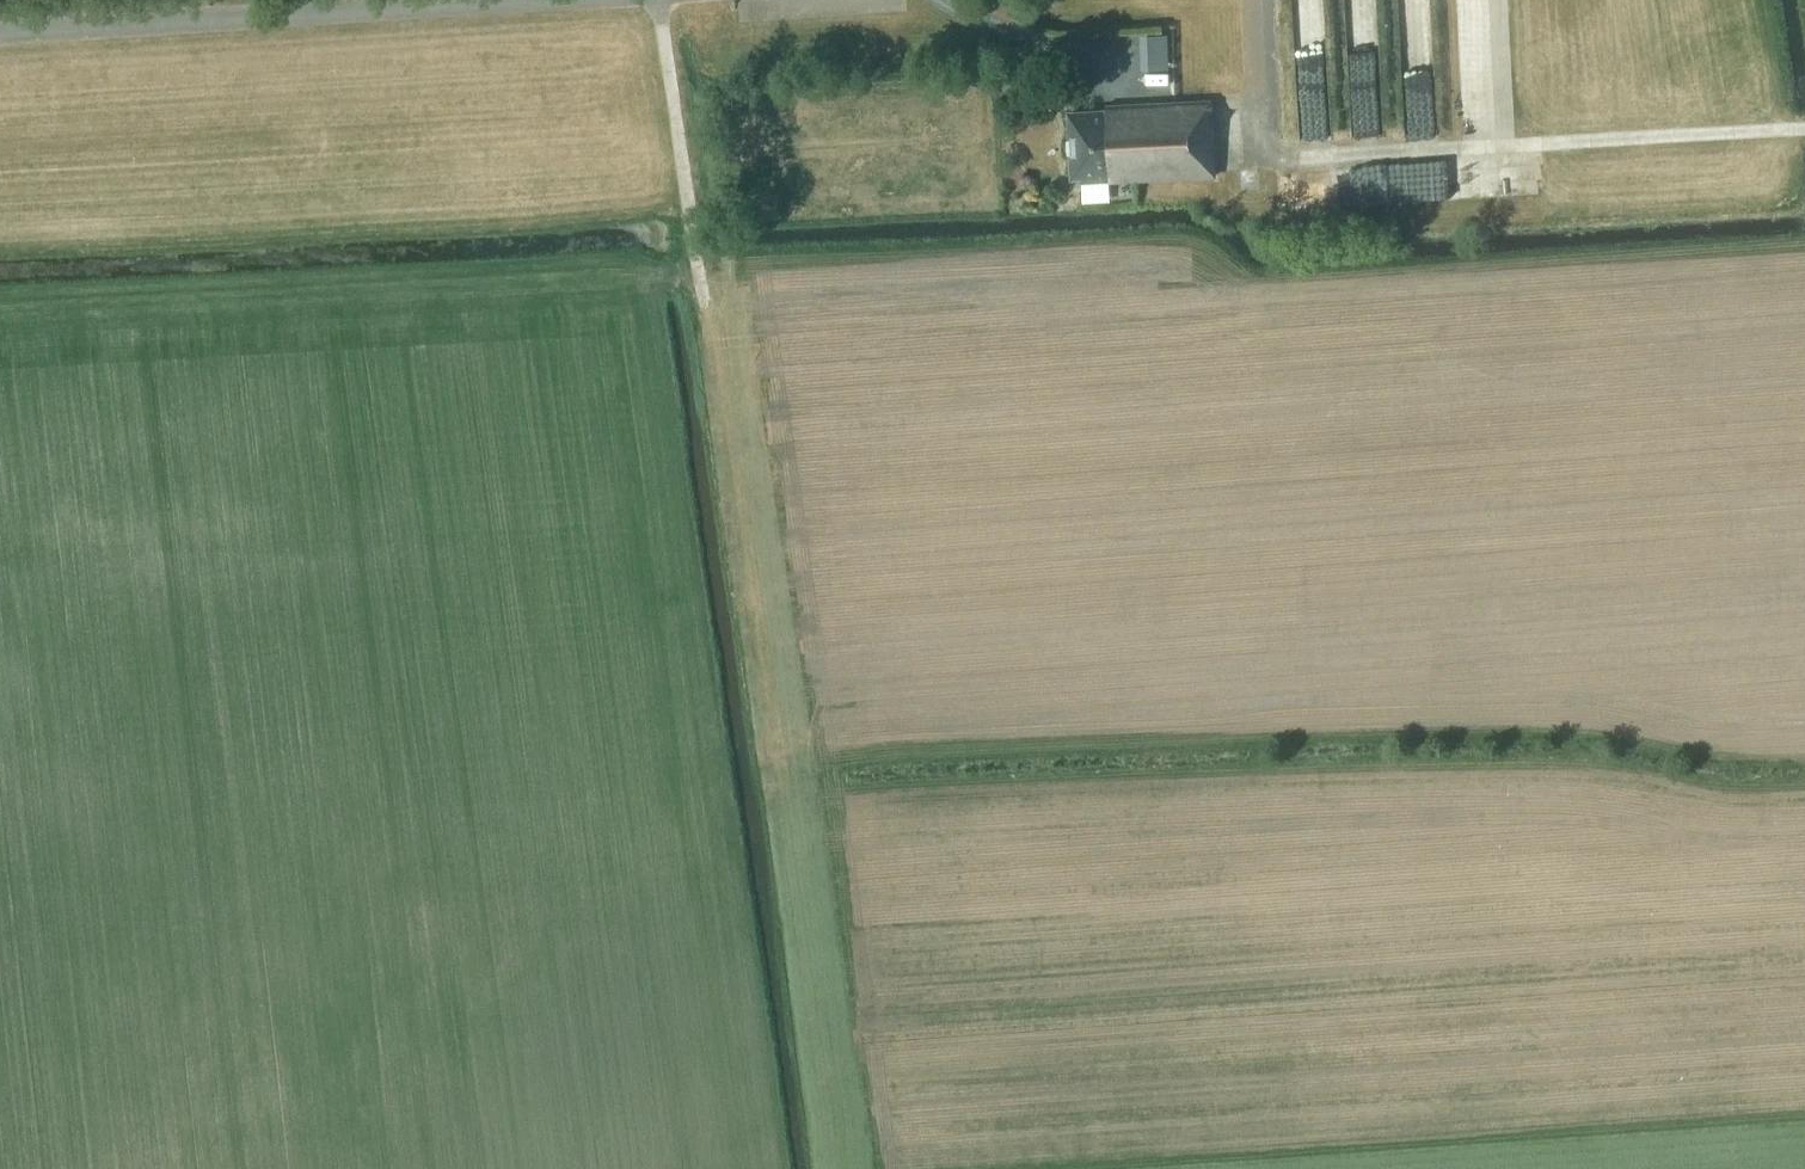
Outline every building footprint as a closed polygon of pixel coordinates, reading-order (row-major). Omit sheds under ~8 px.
[(1323,0),(1298,0),(1298,17),(1323,16),(1323,0)] [(1171,59),(1171,24),(1143,25),(1144,60),(1171,59)] [(1070,114),(1070,118),(1074,178),(1100,176),(1100,183),(1216,176),(1212,118),(1211,101),(1104,107),(1104,112),(1070,114)]
